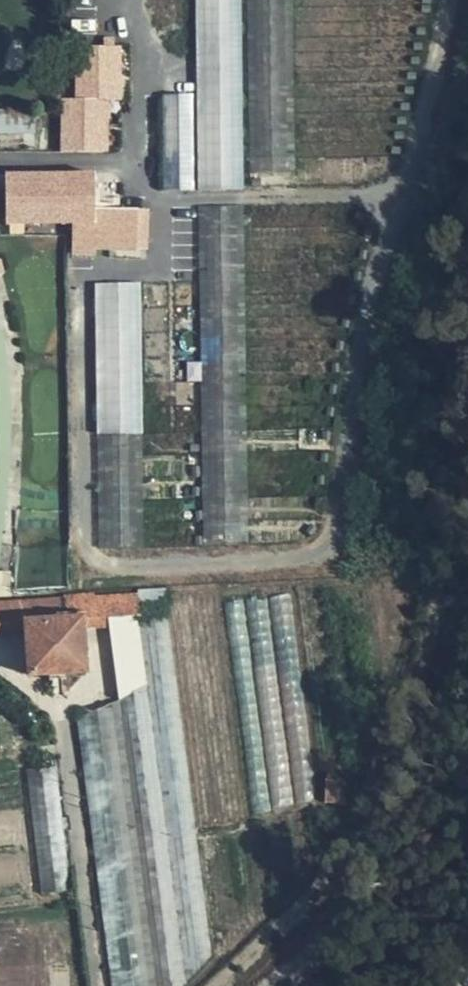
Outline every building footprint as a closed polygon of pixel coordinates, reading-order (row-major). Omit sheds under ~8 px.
[(191,0),(94,0),(95,22),(114,23),(114,86),(192,85),(191,0)] [(243,0),(198,0),(199,101),(200,192),(246,191),(243,0)] [(295,0),(250,0),(252,176),(297,175),(295,0)] [(105,85),(103,57),(80,59),(82,88),(105,85)] [(110,132),(107,104),(107,90),(87,91),(88,105),(90,136),(107,136),(107,132),(110,132)] [(167,189),(197,188),(194,92),(164,93),(167,189)] [(78,106),(70,106),(60,106),(61,154),(86,154),(86,130),(78,130),(78,106)] [(6,226),(74,226),(95,225),(95,245),(123,245),(124,210),(95,210),(95,176),(6,177),(6,226)] [(205,549),(310,546),(305,208),(201,209),(205,549)] [(196,548),(193,210),(147,210),(149,286),(97,288),(99,549),(153,547),(153,550),(196,548)] [(95,225),(74,226),(73,254),(94,253),(95,245),(95,225)] [(339,586),(292,590),(314,771),(361,762),(339,586)] [(314,771),(292,590),(176,598),(204,826),(318,801),(314,771)] [(167,594),(0,604),(0,638),(26,635),(26,624),(82,621),(83,630),(111,628),(110,621),(142,618),(142,607),(168,604),(167,594)] [(26,624),(26,635),(29,676),(85,673),(83,630),(82,621),(26,624)] [(142,625),(187,985),(189,985),(213,959),(169,623),(142,625)] [(111,628),(112,628),(121,703),(120,703),(156,985),(187,985),(142,625),(111,628)] [(120,703),(79,723),(112,985),(156,985),(120,703)] [(71,893),(56,767),(28,770),(45,897),(71,893)] [(346,806),(347,785),(326,785),(326,806),(346,806)]
